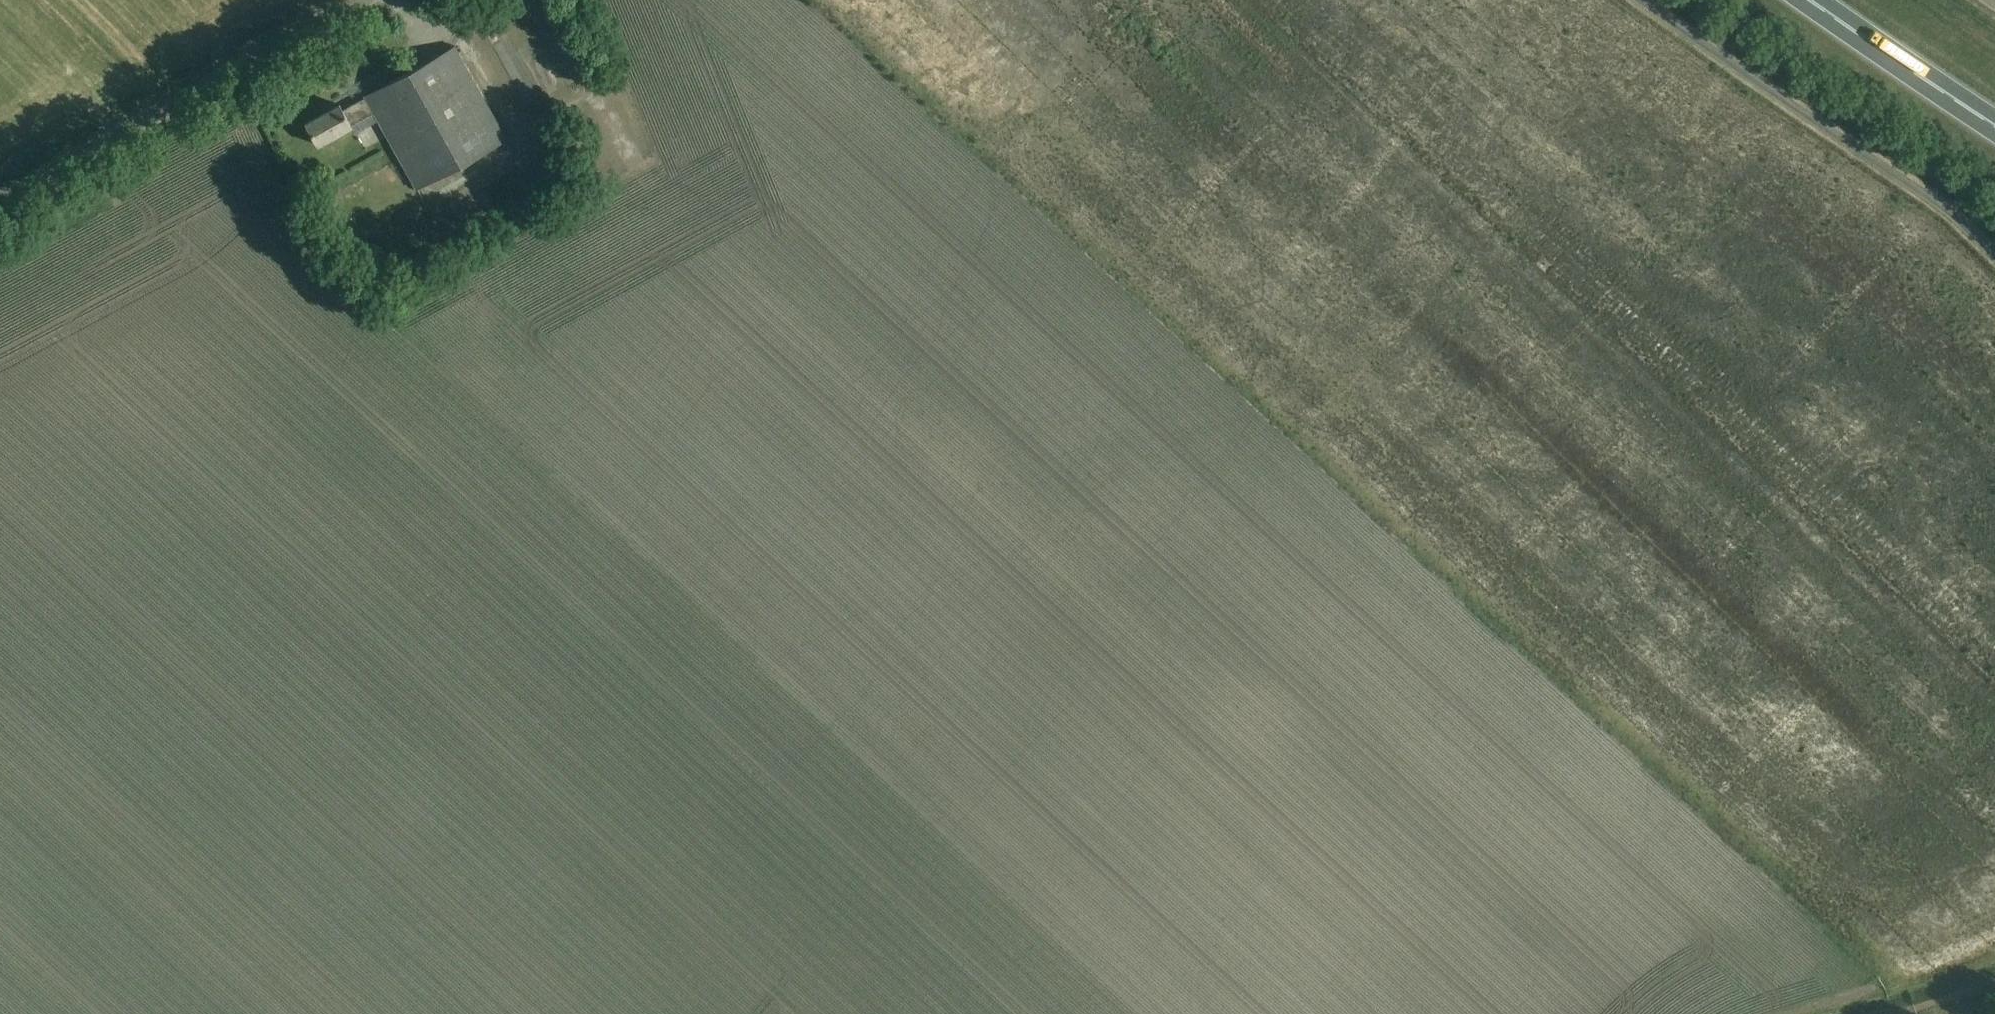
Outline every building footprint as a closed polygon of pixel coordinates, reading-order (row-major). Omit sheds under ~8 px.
[(506,138),(455,45),(366,93),(367,95),(343,108),(340,102),(306,120),(319,144),(353,126),(352,124),(376,111),(417,186),(506,138)]
